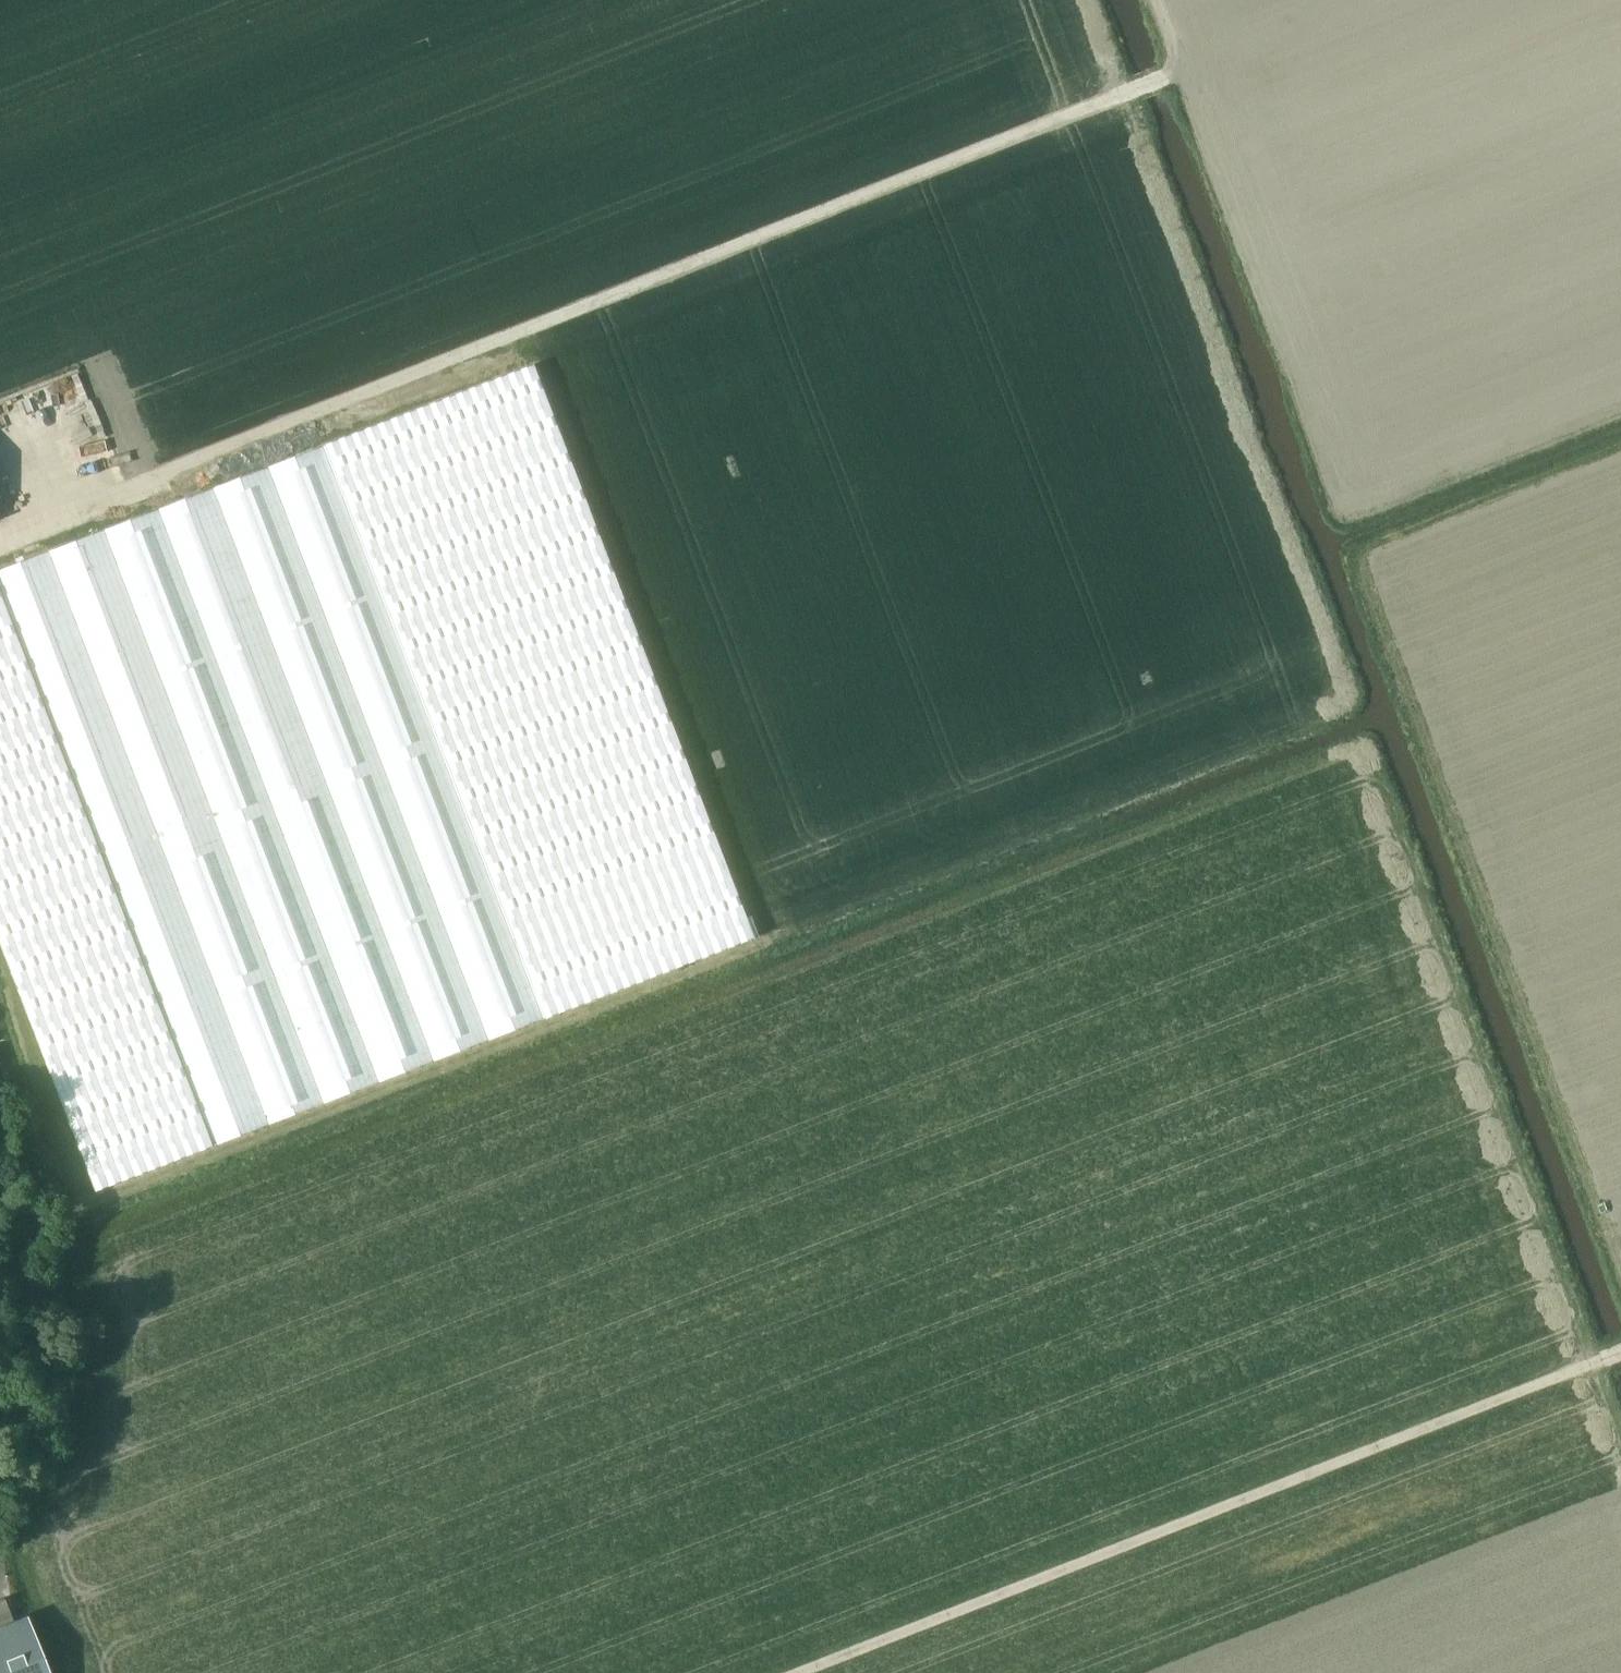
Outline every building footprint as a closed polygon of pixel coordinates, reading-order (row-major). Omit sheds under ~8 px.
[(95,1192),(216,1145),(546,1019),(757,937),(536,364),(326,444),(0,569),(0,939),(95,1192)] [(13,1612),(6,1595),(0,1597),(0,1617),(13,1612)] [(27,1616),(0,1626),(0,1672),(50,1672),(27,1616)]
